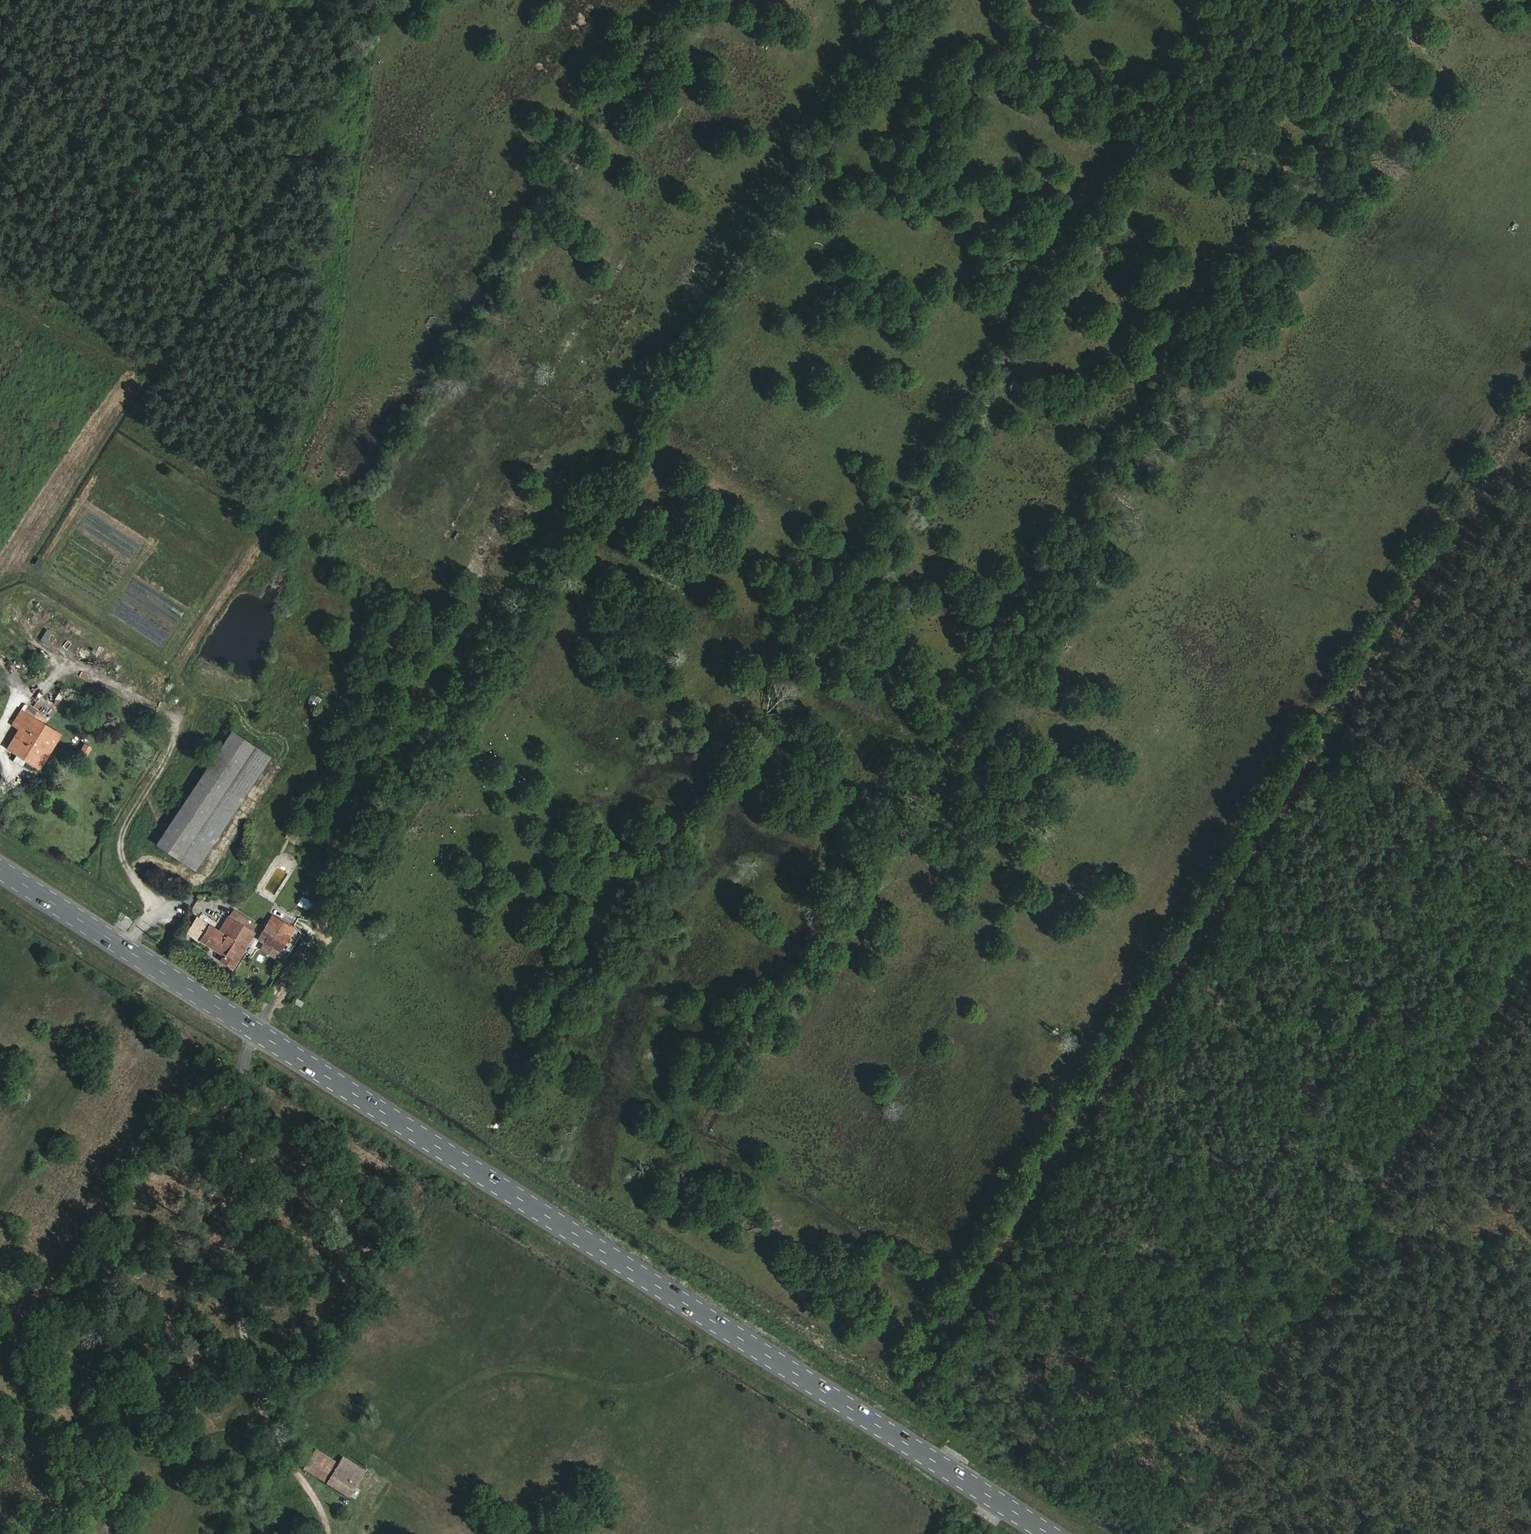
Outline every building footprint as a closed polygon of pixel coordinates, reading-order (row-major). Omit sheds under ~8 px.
[(44,629),(39,642),(48,645),(53,633),(44,629)] [(117,670),(121,661),(108,654),(103,663),(117,670)] [(310,693),(306,704),(314,707),(318,696),(310,693)] [(59,694),(55,702),(65,707),(69,700),(59,694)] [(22,756),(36,732),(15,719),(21,709),(5,699),(0,707),(0,712),(5,715),(0,722),(0,742),(22,756)] [(36,732),(42,723),(21,709),(15,719),(36,732)] [(255,736),(214,709),(149,812),(191,840),(255,736)] [(87,756),(91,748),(83,744),(79,752),(87,756)] [(144,820),(187,847),(191,840),(149,812),(144,820)] [(305,910),(309,900),(300,896),(296,906),(305,910)] [(291,907),(277,898),(256,931),(271,940),(291,907)] [(185,917),(202,928),(208,913),(191,904),(185,917)] [(241,918),(227,911),(209,939),(222,946),(241,918)] [(252,923),(241,918),(222,946),(236,956),(252,923)] [(206,942),(219,951),(222,946),(209,939),(206,942)] [(294,998),(291,1004),(300,1008),(303,1001),(294,998)] [(326,1474),(329,1469),(306,1454),(296,1470),(337,1497),(344,1486),(326,1474)] [(347,1482),(329,1469),(326,1474),(344,1486),(347,1482)] [(354,1487),(349,1496),(355,1499),(360,1490),(354,1487)]
